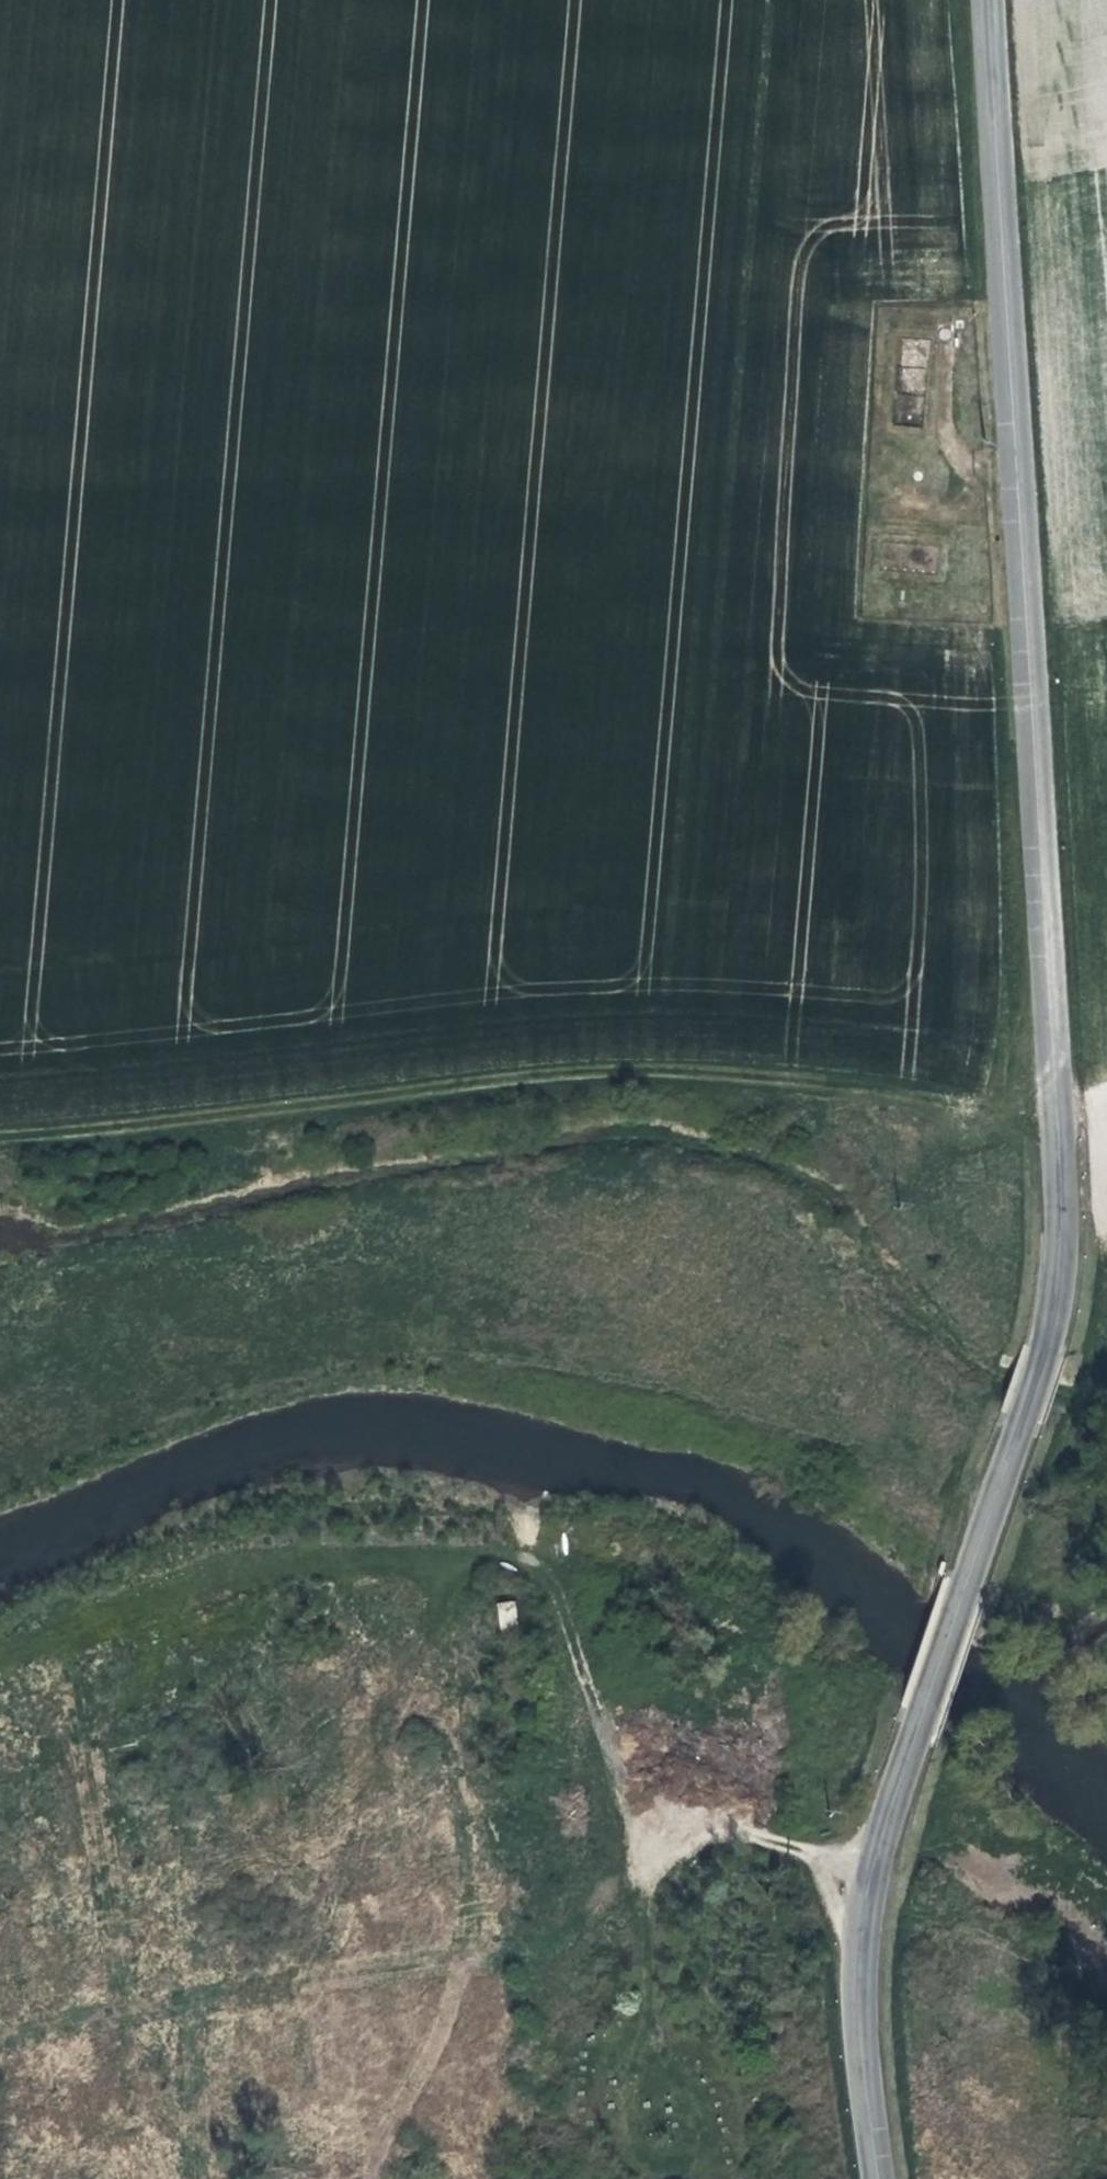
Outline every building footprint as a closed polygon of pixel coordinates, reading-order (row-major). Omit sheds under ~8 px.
[(896,423),(920,424),(921,397),(897,396),(896,423)] [(514,1600),(495,1603),(500,1629),(519,1626),(514,1600)]
